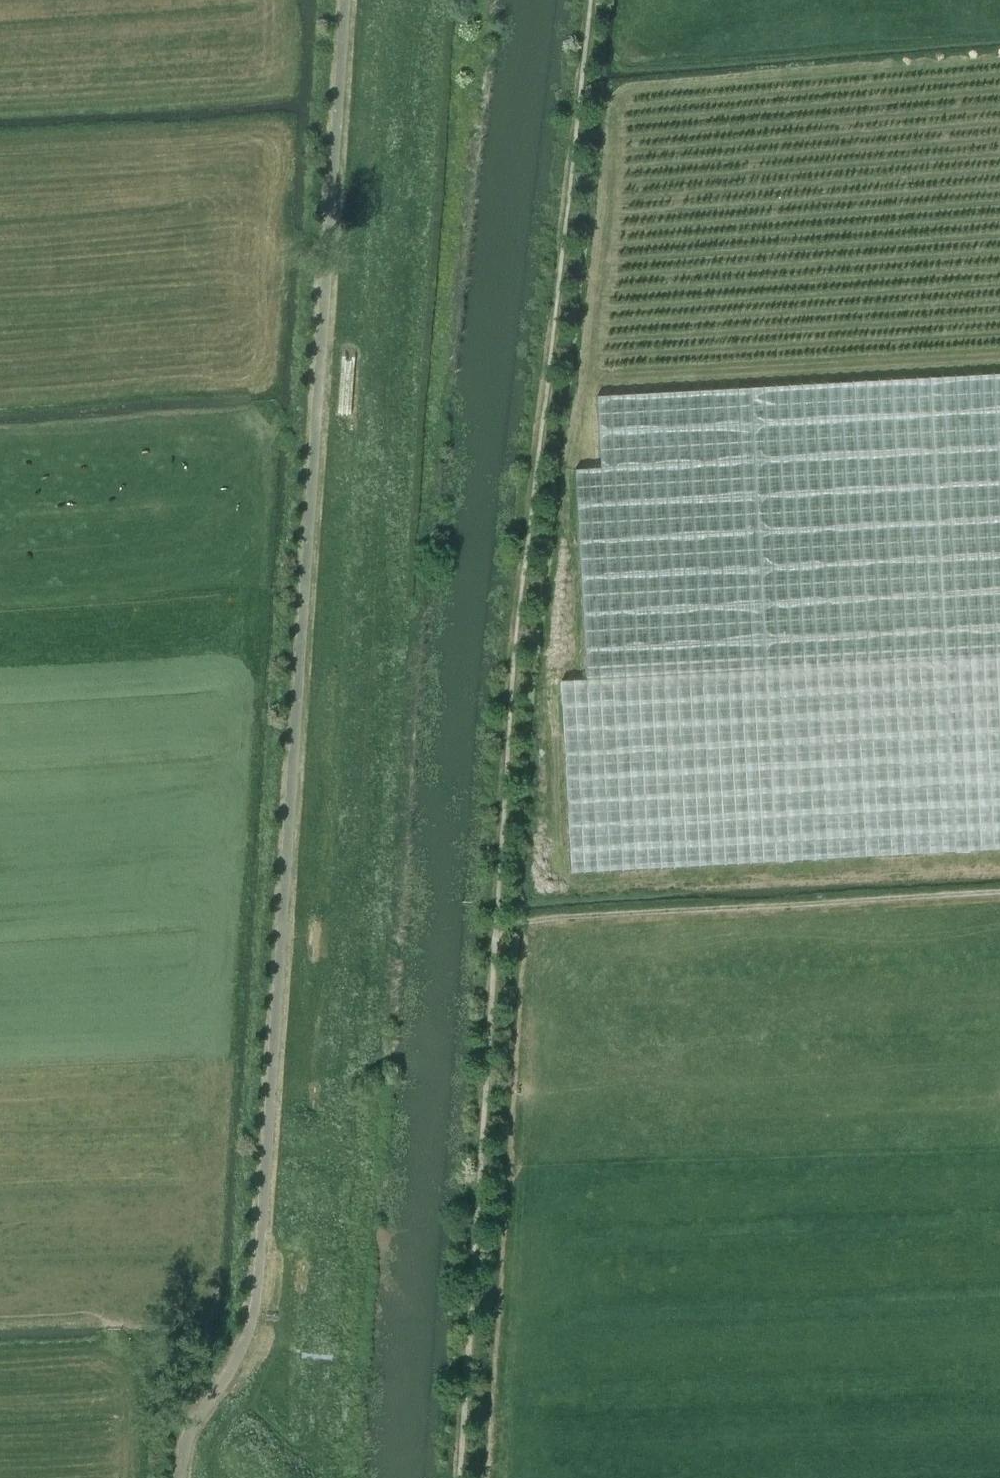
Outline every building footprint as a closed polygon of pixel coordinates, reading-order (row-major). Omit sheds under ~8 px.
[(365,363),(337,361),(332,416),(360,418),(365,363)] [(594,394),(598,466),(572,467),(583,678),(558,679),(567,872),(999,849),(999,372),(594,394)]
